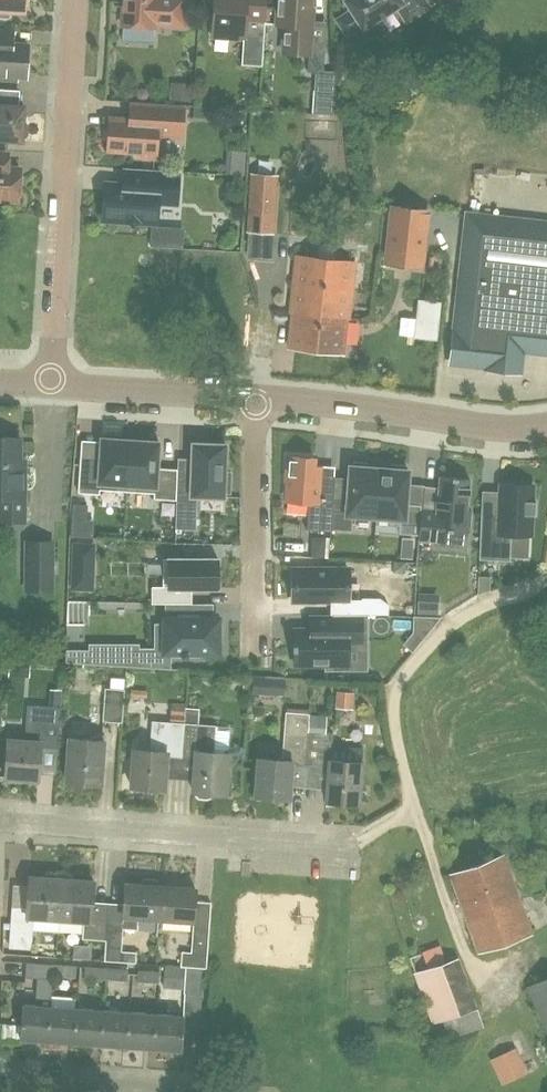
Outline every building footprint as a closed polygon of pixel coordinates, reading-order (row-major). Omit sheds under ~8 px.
[(5,18),(11,18),(12,11),(27,12),(28,0),(0,0),(0,17),(5,18)] [(124,25),(155,27),(156,23),(185,25),(186,0),(126,0),(124,25)] [(213,36),(237,37),(237,38),(244,38),(243,64),(263,66),(267,0),(215,0),(213,36)] [(278,24),(286,25),(284,52),(309,54),(308,72),(316,72),(313,112),(336,114),(334,71),(324,71),(326,44),(312,43),(313,20),(311,20),(312,0),(279,0),(278,24)] [(352,10),(337,19),(348,37),(363,27),(364,29),(366,27),(374,29),(382,24),(384,16),(397,8),(407,22),(431,7),(427,0),(345,0),(352,10)] [(29,48),(29,44),(14,43),(15,29),(0,28),(0,78),(11,79),(11,76),(27,77),(29,48)] [(172,83),(171,100),(192,102),(193,84),(172,83)] [(182,131),(184,105),(130,101),(128,119),(110,117),(110,126),(105,129),(104,138),(108,141),(108,150),(137,152),(136,156),(156,157),(158,130),(182,131)] [(23,140),(23,136),(27,133),(28,125),(24,121),(25,106),(0,104),(0,139),(23,140)] [(204,109),(203,123),(213,123),(214,109),(204,109)] [(336,138),(336,120),(313,119),(305,119),(304,137),(336,138)] [(21,168),(9,168),(10,151),(0,150),(0,199),(19,200),(21,168)] [(177,199),(179,171),(123,167),(122,188),(119,187),(115,183),(106,183),(103,219),(127,220),(133,227),(140,221),(156,222),(158,198),(177,199)] [(249,231),(272,233),(275,175),(253,173),(249,231)] [(392,207),(386,263),(424,268),(431,211),(392,207)] [(467,219),(451,364),(487,368),(487,369),(520,372),(522,351),(546,354),(546,228),(467,219)] [(349,318),(355,261),(297,255),(291,312),(293,312),(290,346),(344,352),(347,318),(349,318)] [(1,498),(1,521),(25,521),(26,469),(21,469),(21,437),(0,437),(0,498),(1,498)] [(78,488),(127,491),(130,440),(102,438),(101,454),(81,452),(78,488)] [(159,441),(130,440),(127,491),(155,493),(155,498),(176,499),(177,469),(157,467),(159,441)] [(226,444),(193,443),(192,471),(188,471),(188,494),(177,493),(175,528),(195,528),(196,496),(224,497),(224,492),(230,493),(231,472),(225,472),(226,444)] [(315,457),(288,455),(286,479),(288,479),(286,500),(309,502),(307,529),(331,530),(331,527),(333,498),(334,477),(321,476),(322,466),(314,465),(315,457)] [(353,465),(350,465),(348,499),(333,498),(331,527),(351,529),(352,514),(376,516),(380,467),(368,466),(368,462),(353,461),(353,465)] [(419,534),(421,504),(406,503),(409,469),(406,469),(406,465),(392,464),(392,468),(380,467),(376,516),(400,518),(399,532),(419,534)] [(422,508),(419,539),(439,541),(446,542),(447,530),(467,531),(469,532),(471,510),(466,509),(469,478),(440,475),(439,488),(437,510),(422,508)] [(481,514),(479,559),(510,560),(510,557),(528,558),(529,535),(531,535),(532,514),(535,514),(535,500),(532,500),(533,484),(501,483),(501,491),(500,515),(481,514)] [(71,518),(86,519),(88,503),(72,503),(71,518)] [(311,556),(324,557),(326,537),(316,536),(312,540),(311,556)] [(412,558),(414,540),(406,540),(403,542),(402,557),(412,558)] [(53,545),(28,544),(27,590),(53,590),(53,545)] [(73,559),(93,560),(94,545),(74,544),(73,559)] [(152,586),(152,603),(165,603),(192,603),(192,588),(218,588),(218,558),(163,558),(163,586),(152,586)] [(384,564),(384,578),(410,579),(411,564),(384,564)] [(295,568),(295,600),(348,600),(348,568),(295,568)] [(491,576),(479,576),(478,594),(490,590),(491,576)] [(439,600),(418,599),(417,615),(438,616),(439,600)] [(165,623),(165,625),(170,625),(170,656),(171,656),(200,656),(200,652),(217,652),(217,643),(222,643),(222,619),(200,619),(200,605),(204,605),(204,603),(192,603),(165,603),(165,623)] [(326,669),(348,669),(348,643),(362,643),(362,614),(333,614),(333,615),(311,615),(311,629),(295,629),(295,663),(326,663),(326,669)] [(413,632),(422,639),(440,617),(414,615),(413,632)] [(91,663),(91,652),(67,652),(67,649),(66,649),(66,661),(91,663)] [(137,652),(137,666),(171,669),(171,662),(156,662),(156,652),(137,652)] [(254,676),(253,692),(261,693),(262,676),(254,676)] [(277,678),(276,694),(285,694),(286,678),(277,678)] [(105,687),(103,720),(122,721),(125,689),(105,687)] [(337,691),(335,707),(353,708),(355,692),(337,691)] [(29,704),(28,719),(26,741),(9,740),(6,778),(40,780),(43,747),(59,748),(62,707),(59,706),(60,699),(52,698),(49,701),(49,706),(29,704)] [(286,712),(285,728),(283,760),(258,759),(255,796),(290,798),(293,765),(305,766),(308,730),(308,724),(309,713),(286,712)] [(181,756),(183,722),(153,720),(150,750),(133,749),(131,786),(164,789),(167,755),(181,756)] [(192,791),(195,791),(195,794),(198,797),(203,798),(208,798),(212,796),(212,792),(226,793),(229,752),(214,751),(216,725),(183,722),(181,756),(195,757),(192,791)] [(324,731),(308,730),(305,766),(329,768),(326,800),(360,803),(363,761),(364,746),(332,745),(333,731),(324,731)] [(71,738),(67,782),(101,784),(105,740),(71,738)] [(479,950),(533,930),(505,854),(451,874),(479,950)] [(12,905),(10,931),(8,953),(30,954),(34,915),(59,917),(61,877),(29,874),(26,906),(12,905)] [(61,877),(59,917),(84,919),(82,936),(106,938),(108,912),(107,912),(91,911),(92,900),(93,880),(61,877)] [(122,946),(124,928),(137,929),(139,915),(159,917),(161,884),(159,884),(159,881),(155,878),(145,877),(141,879),(141,883),(125,882),(124,903),(107,901),(107,912),(108,912),(107,919),(106,938),(105,945),(106,945),(105,960),(121,961),(122,946)] [(161,884),(159,917),(193,919),(195,886),(161,884)] [(181,965),(202,967),(207,967),(209,926),(193,925),(191,951),(182,951),(181,965)] [(73,957),(91,955),(88,939),(71,941),(73,957)] [(436,945),(410,955),(415,968),(441,958),(436,945)] [(458,954),(412,969),(430,1022),(441,1019),(447,1037),(483,1025),(458,954)] [(23,1004),(21,1040),(48,1042),(50,1006),(53,975),(54,963),(27,961),(26,975),(38,976),(36,999),(41,1000),(40,1005),(23,1004)] [(54,963),(53,975),(74,977),(75,965),(54,963)] [(202,967),(181,965),(165,964),(164,976),(185,978),(183,1014),(185,1015),(201,1016),(202,994),(200,994),(202,967)] [(107,967),(85,965),(84,977),(106,979),(107,967)] [(107,967),(106,979),(128,980),(128,968),(107,967)] [(160,971),(138,969),(137,981),(144,982),(158,983),(159,982),(160,971)] [(527,987),(546,1028),(546,977),(527,987)] [(50,1006),(48,1042),(74,1044),(77,1008),(50,1006)] [(104,1010),(77,1008),(74,1044),(101,1046),(104,1010)] [(130,1012),(104,1010),(101,1046),(128,1047),(130,1012)] [(130,1012),(128,1047),(154,1049),(157,1013),(130,1012)] [(184,1015),(157,1013),(154,1049),(181,1051),(184,1015)] [(501,1083),(527,1071),(515,1045),(489,1056),(501,1083)]
